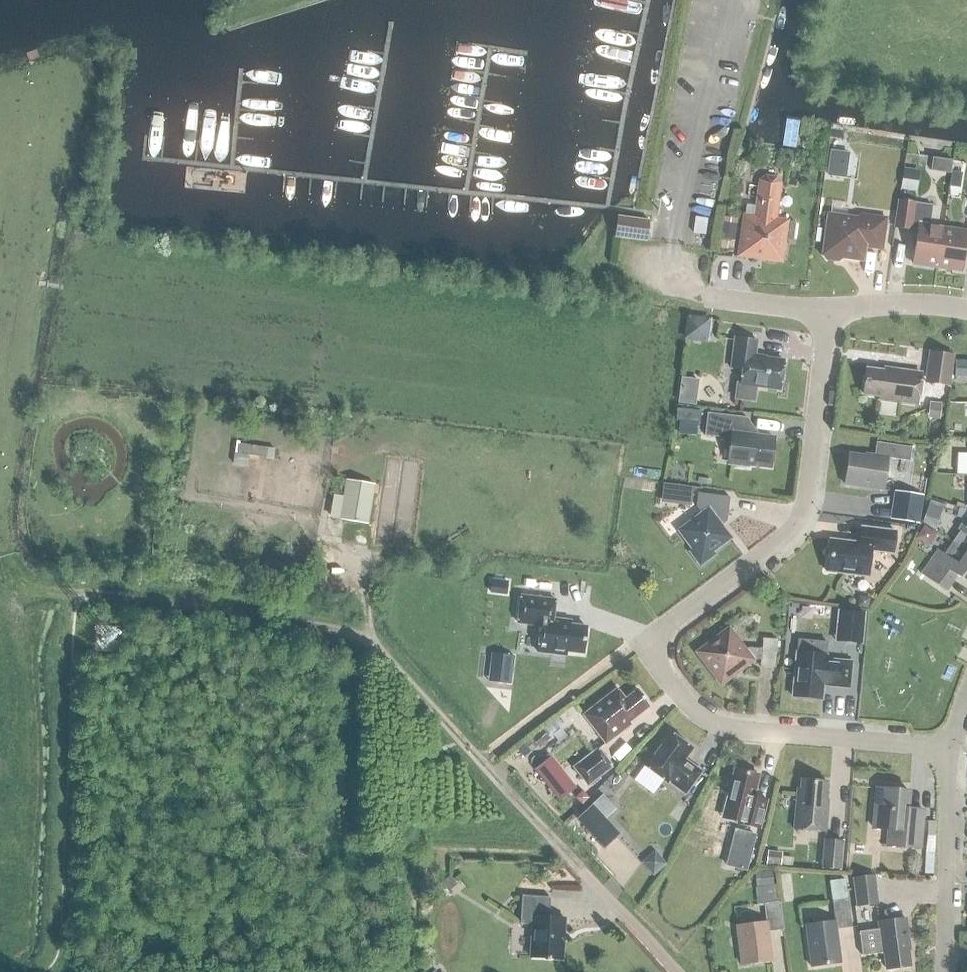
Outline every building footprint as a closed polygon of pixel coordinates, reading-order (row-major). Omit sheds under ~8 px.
[(782,145),(795,147),(799,121),(786,119),(782,145)] [(954,172),(956,160),(937,156),(934,168),(954,172)] [(915,171),(903,169),(900,189),(912,191),(915,171)] [(959,187),(961,174),(951,172),(949,186),(959,187)] [(780,261),(783,239),(792,240),(794,223),(786,222),(774,220),(779,189),(778,189),(779,185),(777,181),(774,179),(766,177),(762,179),(760,182),(759,187),(754,217),(744,216),(739,255),(780,261)] [(889,186),(888,197),(898,199),(899,187),(889,186)] [(894,228),(911,230),(911,227),(915,202),(898,200),(894,228)] [(912,264),(936,267),(942,228),(929,226),(932,205),(915,202),(911,227),(917,228),(912,264)] [(828,215),(822,255),(826,260),(837,261),(841,258),(863,261),(864,247),(881,249),(886,219),(861,215),(856,219),(828,215)] [(615,237),(646,241),(648,221),(621,217),(619,229),(616,228),(615,237)] [(705,234),(707,218),(695,217),(693,233),(705,234)] [(722,227),(720,239),(732,241),(734,229),(722,227)] [(942,228),(936,267),(961,271),(966,232),(942,228)] [(695,246),(707,248),(708,239),(696,237),(695,246)] [(691,315),(688,338),(712,342),(715,318),(691,315)] [(742,365),(739,385),(737,401),(755,403),(757,387),(779,390),(783,361),(758,357),(758,356),(754,355),(756,341),(734,338),(731,363),(742,365)] [(925,383),(948,386),(952,355),(929,352),(925,383)] [(966,378),(966,360),(955,360),(954,378),(966,378)] [(866,369),(863,394),(879,397),(879,400),(915,405),(920,373),(893,370),(892,373),(866,369)] [(694,406),(696,382),(683,380),(680,404),(694,406)] [(928,414),(940,415),(941,403),(929,402),(928,414)] [(677,410),(675,422),(699,424),(700,412),(677,410)] [(734,443),(731,466),(748,468),(748,465),(770,467),(773,438),(740,434),(742,419),(747,419),(747,418),(707,413),(704,435),(722,438),(721,442),(734,443)] [(236,462),(250,463),(252,454),(278,457),(279,447),(239,442),(236,462)] [(873,458),(848,454),(844,484),(882,490),(887,458),(909,461),(911,447),(887,444),(885,457),(874,456),(873,458)] [(374,485),(350,481),(343,520),(367,524),(374,485)] [(682,486),(680,503),(691,504),(693,487),(682,486)] [(919,524),(923,496),(893,491),(889,519),(919,524)] [(697,493),(696,507),(700,513),(677,531),(691,550),(689,552),(699,566),(713,555),(712,553),(731,538),(716,519),(727,511),(729,497),(697,493)] [(951,542),(966,553),(966,517),(951,542)] [(928,547),(935,534),(923,526),(915,539),(928,547)] [(859,543),(829,540),(825,571),(867,576),(870,551),(892,553),(894,531),(861,527),(859,543)] [(951,542),(942,554),(936,551),(920,575),(945,591),(955,576),(966,584),(966,553),(951,542)] [(506,595),(507,581),(491,579),(489,593),(506,595)] [(552,618),(554,600),(521,596),(517,623),(535,625),(534,636),(539,637),(537,652),(565,656),(565,652),(582,654),(586,627),(561,623),(561,620),(552,618)] [(867,609),(869,599),(859,596),(857,607),(867,609)] [(834,642),(862,645),(866,612),(837,609),(834,642)] [(704,665),(706,663),(720,683),(751,660),(750,660),(751,660),(760,660),(760,666),(774,668),(777,640),(762,638),(761,649),(748,648),(744,651),(728,630),(708,645),(707,643),(695,652),(704,665)] [(791,696),(821,699),(823,685),(848,688),(851,662),(825,659),(826,655),(796,653),(791,696)] [(491,654),(488,682),(510,685),(513,657),(491,654)] [(624,700),(616,689),(583,715),(605,744),(631,723),(630,721),(649,706),(637,690),(624,700)] [(668,732),(644,766),(666,782),(667,781),(685,794),(701,772),(683,759),(691,749),(668,732)] [(540,733),(532,740),(539,747),(547,740),(540,733)] [(613,767),(598,748),(573,768),(588,787),(613,767)] [(725,777),(722,791),(728,792),(725,802),(741,806),(737,823),(760,829),(767,800),(753,797),(759,775),(734,769),(731,779),(725,777)] [(559,801),(576,787),(564,773),(547,787),(559,801)] [(797,789),(793,829),(825,832),(828,801),(825,800),(826,782),(800,780),(800,789),(797,789)] [(923,810),(907,809),(908,791),(876,788),(873,828),(887,829),(885,844),(881,843),(880,845),(919,848),(923,810)] [(602,795),(593,803),(606,818),(615,810),(602,795)] [(606,819),(592,804),(577,819),(604,848),(619,834),(606,819)] [(725,867),(747,872),(756,835),(734,830),(725,867)] [(842,841),(824,840),(822,867),(840,869),(842,841)] [(780,857),(780,856),(767,855),(766,865),(779,866),(780,857)] [(758,874),(759,886),(773,885),(772,873),(758,874)] [(877,903),(874,875),(853,878),(856,906),(877,903)] [(447,891),(456,884),(449,876),(441,883),(447,891)] [(530,957),(561,960),(564,919),(548,918),(550,898),(522,896),(520,924),(532,925),(530,957)] [(851,927),(847,899),(831,901),(834,921),(805,925),(810,967),(840,963),(836,929),(851,927)] [(736,926),(741,965),(771,961),(767,932),(783,930),(779,902),(763,904),(766,922),(736,926)] [(859,932),(862,956),(883,953),(886,969),(910,966),(908,950),(909,949),(905,919),(878,923),(879,929),(859,932)]
